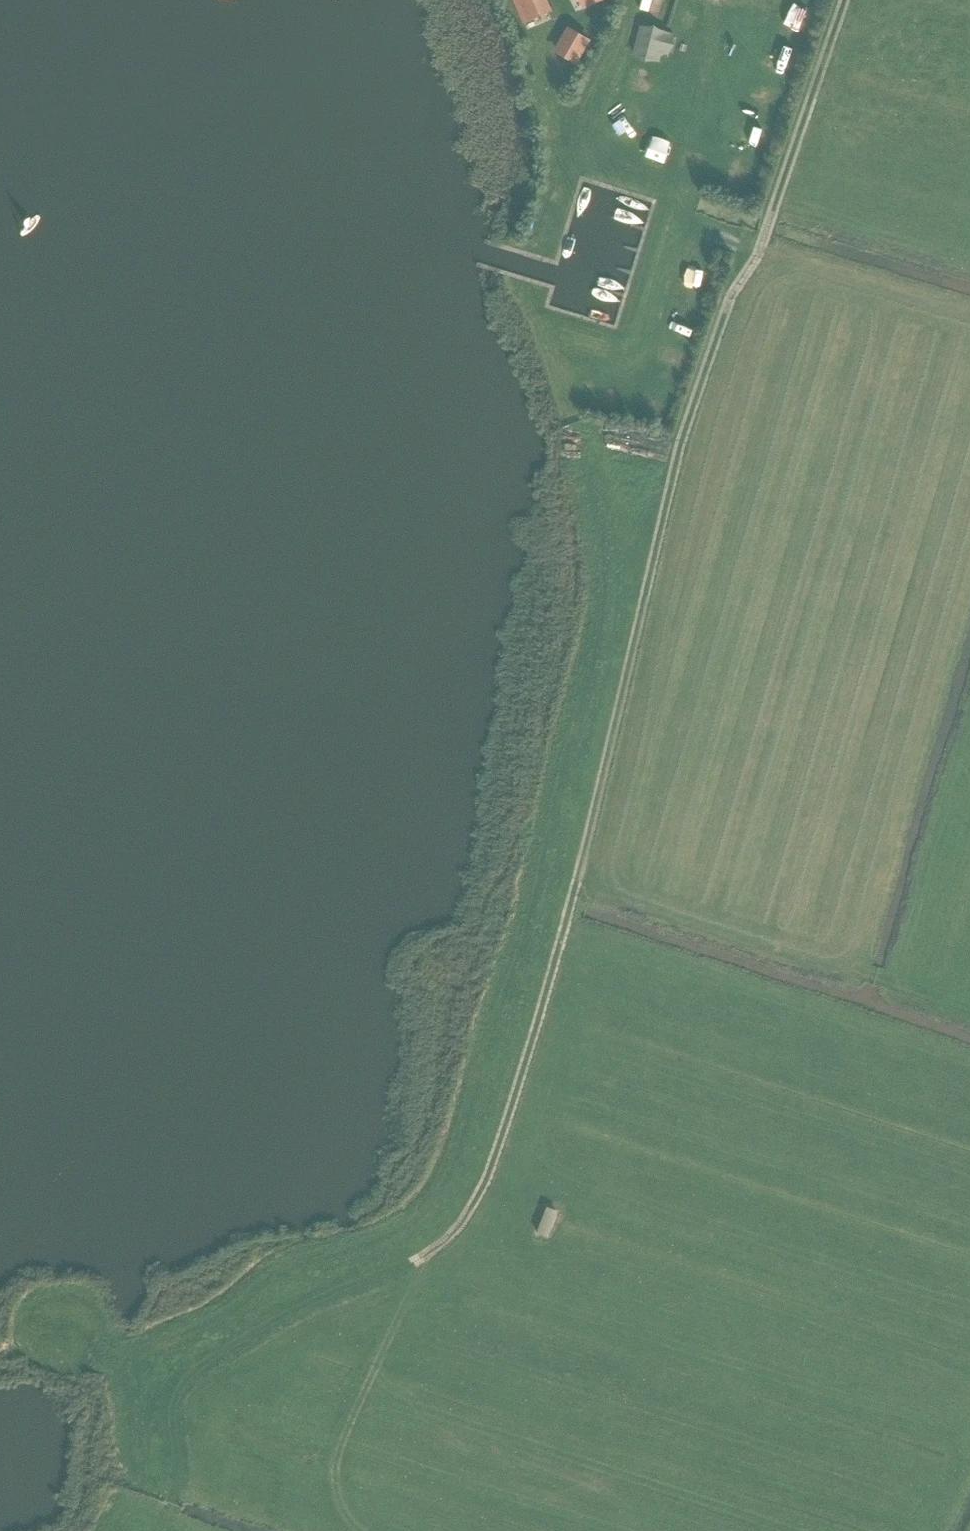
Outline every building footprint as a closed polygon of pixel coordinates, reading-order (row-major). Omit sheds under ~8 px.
[(542,0),(520,0),(516,2),(531,32),(552,22),(542,0)] [(581,14),(608,3),(607,0),(575,0),(581,14)] [(635,59),(673,63),(677,30),(638,26),(635,59)] [(590,44),(565,30),(550,56),(575,70),(590,44)] [(666,164),(669,153),(649,147),(645,157),(666,164)]
